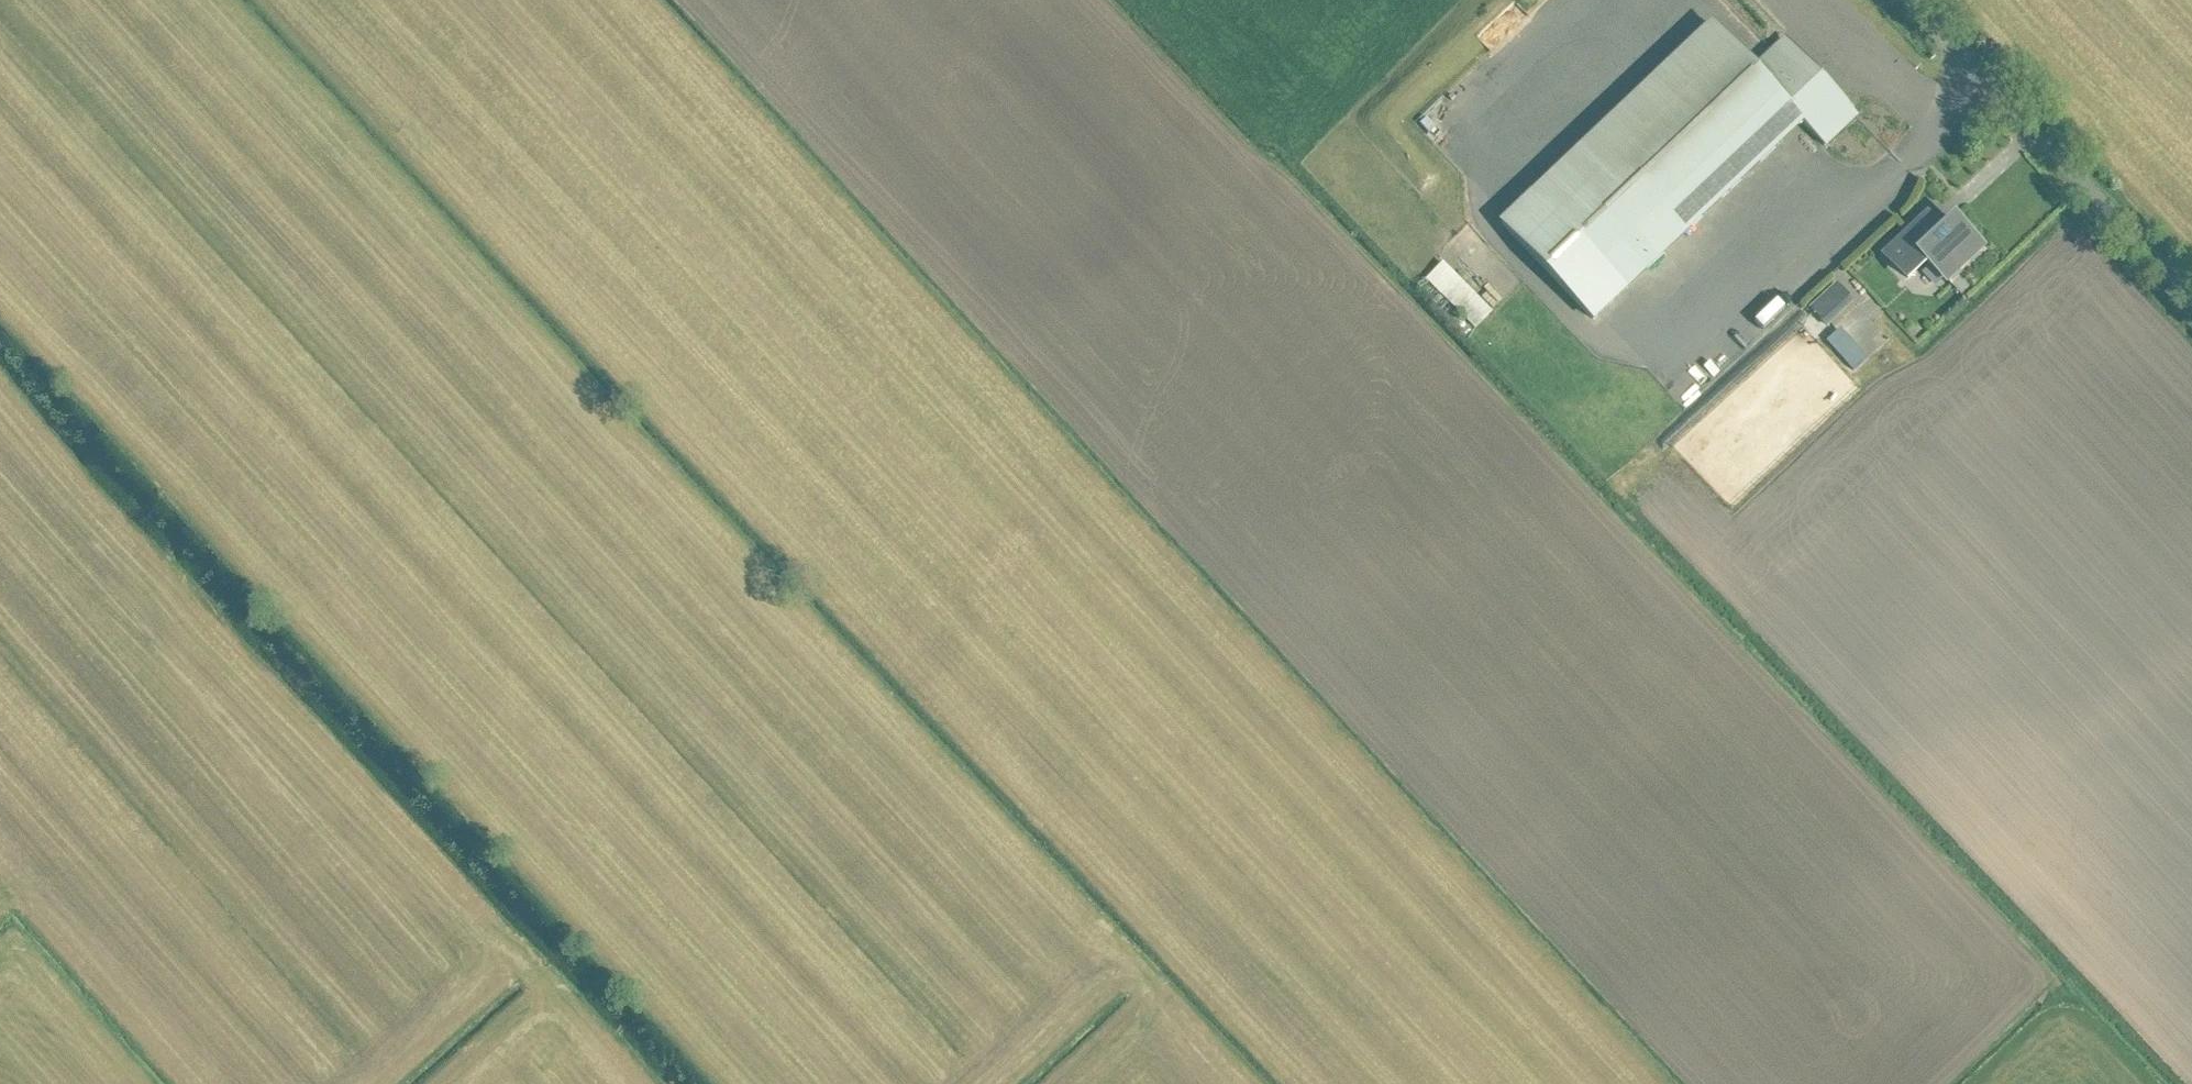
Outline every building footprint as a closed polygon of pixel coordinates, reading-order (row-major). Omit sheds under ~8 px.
[(1754,71),(1712,27),(1506,222),(1597,318),(1801,124),(1824,148),(1853,121),(1829,96),(1833,93),(1785,42),(1754,71)] [(1942,234),(1927,218),(1886,257),(1907,280),(1927,262),(1946,283),(1981,250),(1955,222),(1942,234)] [(1476,332),(1493,315),(1457,278),(1440,294),(1476,332)] [(1827,330),(1854,303),(1836,285),(1809,311),(1827,330)]
